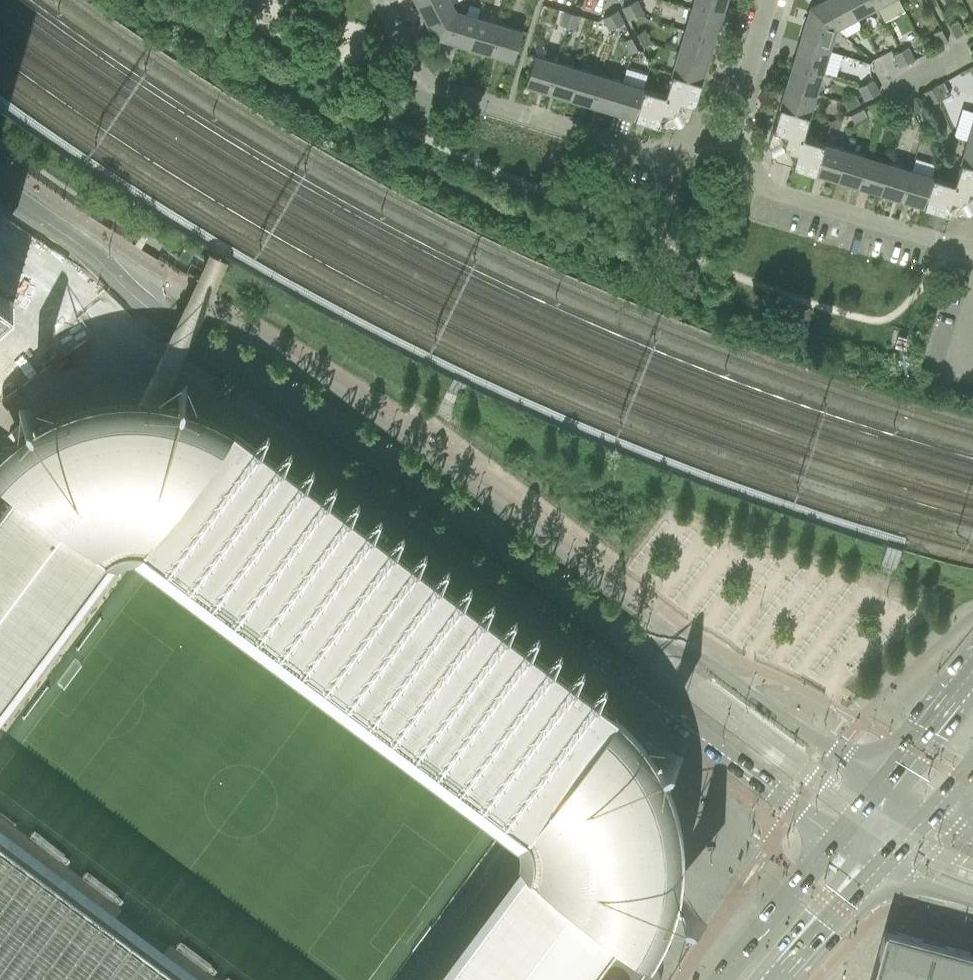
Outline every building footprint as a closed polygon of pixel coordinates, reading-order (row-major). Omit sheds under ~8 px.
[(434,35),(455,10),(450,0),(431,0),(418,7),(434,35)] [(628,3),(635,16),(642,13),(636,0),(635,0),(628,3)] [(690,8),(720,17),(725,0),(693,0),(690,8)] [(809,6),(835,28),(846,36),(862,28),(856,16),(855,17),(846,0),(820,0),(809,6)] [(855,17),(856,16),(875,6),(872,0),(846,0),(855,17)] [(898,0),(886,0),(875,6),(883,21),(904,10),(898,0)] [(635,16),(628,3),(621,7),(628,20),(635,16)] [(809,6),(797,44),(827,53),(835,28),(809,6)] [(690,8),(684,30),(713,39),(720,17),(690,8)] [(434,35),(467,46),(476,16),(455,10),(434,35)] [(616,27),(623,23),(616,10),(609,14),(616,27)] [(559,24),(566,26),(570,13),(563,11),(559,24)] [(570,13),(566,26),(574,29),(578,15),(570,13)] [(602,17),(609,31),(616,27),(609,14),(602,17)] [(467,46),(490,53),(499,23),(476,16),(467,46)] [(336,21),(335,56),(363,58),(365,22),(336,21)] [(957,21),(949,25),(955,38),(963,33),(957,21)] [(499,23),(490,53),(512,60),(521,30),(499,23)] [(651,43),(644,30),(636,34),(643,47),(651,43)] [(684,30),(677,51),(707,60),(713,39),(684,30)] [(942,30),(933,35),(940,47),(948,42),(942,30)] [(623,42),(630,55),(638,50),(631,37),(623,42)] [(797,44),(792,62),(822,71),(827,53),(797,44)] [(908,47),(901,51),(908,64),(915,60),(908,47)] [(677,51),(671,72),(700,81),(707,60),(677,51)] [(901,51),(893,55),(900,68),(908,64),(901,51)] [(842,58),(827,53),(822,71),(837,76),(842,58)] [(524,84),(546,91),(555,61),(533,54),(524,84)] [(555,61),(546,91),(568,97),(577,67),(555,61)] [(792,62),(786,80),(816,89),(822,71),(792,62)] [(577,67),(568,97),(590,104),(599,74),(577,67)] [(621,81),(612,111),(634,117),(643,87),(647,75),(626,68),(622,81),(621,81)] [(643,87),(634,117),(657,125),(673,129),(677,127),(684,123),(688,121),(693,106),(700,81),(671,72),(664,94),(643,87)] [(599,74),(590,104),(612,111),(621,81),(599,74)] [(786,80),(781,97),(811,106),(816,89),(786,80)] [(873,81),(867,84),(873,96),(881,92),(875,80),(873,81)] [(932,88),(931,88),(931,90),(938,101),(944,98),(950,95),(944,83),(943,81),(932,88)] [(867,84),(859,88),(865,100),(873,96),(867,84)] [(931,88),(923,93),(930,106),(938,101),(931,90),(931,88)] [(857,96),(844,103),(848,110),(860,103),(857,96)] [(771,130),(767,145),(769,150),(773,156),(775,161),(791,165),(816,173),(825,143),(802,136),(811,106),(781,97),(771,130)] [(876,100),(876,101),(883,114),(890,110),(883,97),(876,100)] [(914,97),(907,101),(914,113),(921,110),(914,97)] [(876,101),(867,105),(867,106),(874,119),(883,114),(876,101)] [(907,101),(900,105),(906,117),(914,113),(907,101)] [(863,108),(850,115),(854,122),(867,116),(863,108)] [(966,141),(972,117),(972,114),(962,111),(954,137),(966,141)] [(972,167),(972,143),(966,141),(959,163),(972,167)] [(816,173),(837,179),(846,150),(825,143),(816,173)] [(837,179),(858,186),(867,156),(846,150),(837,179)] [(858,186),(879,192),(888,163),(867,156),(858,186)] [(912,159),(909,169),(930,175),(933,166),(912,159)] [(879,192),(900,199),(909,169),(888,163),(879,192)] [(962,218),(963,217),(966,215),(972,212),(972,167),(959,163),(953,182),(930,175),(921,205),(950,214),(961,217),(962,218)] [(900,199),(921,205),(930,175),(909,169),(900,199)] [(195,282),(132,414),(145,412),(152,411),(156,411),(215,289),(229,259),(220,254),(211,249),(205,261),(203,265),(201,270),(195,282)] [(13,304),(0,295),(0,316),(13,304)] [(653,968),(643,960),(647,955),(665,931),(641,914),(642,913),(636,909),(640,904),(653,887),(655,884),(643,802),(640,783),(638,766),(636,755),(633,753),(616,740),(601,729),(596,725),(595,726),(583,716),(584,715),(584,714),(585,713),(585,712),(585,711),(585,709),(585,708),(585,707),(585,706),(584,705),(584,704),(583,702),(583,701),(582,700),(581,700),(580,699),(580,698),(579,697),(577,697),(576,696),(575,696),(574,695),(573,695),(572,695),(570,695),(569,695),(568,696),(567,696),(566,696),(565,697),(564,697),(563,698),(562,699),(561,700),(471,633),(472,632),(472,630),(472,629),(473,628),(473,627),(473,626),(473,624),(473,623),(473,622),(472,621),(472,620),(471,619),(471,618),(470,617),(469,616),(468,615),(467,614),(466,613),(465,613),(464,612),(463,612),(462,612),(461,611),(459,611),(458,611),(457,611),(456,612),(455,612),(454,612),(452,613),(451,614),(450,614),(449,615),(449,616),(437,608),(442,600),(421,584),(397,566),(376,550),(370,557),(359,549),(359,548),(360,547),(360,545),(361,544),(361,543),(361,542),(361,541),(361,539),(361,538),(360,537),(360,536),(359,535),(359,534),(358,533),(357,532),(356,531),(355,530),(354,529),(353,529),(352,528),(351,528),(350,528),(349,527),(347,527),(346,527),(345,528),(344,528),(343,528),(342,529),(340,529),(339,530),(338,530),(337,531),(337,532),(247,465),(247,464),(248,463),(248,462),(248,460),(249,459),(249,458),(249,457),(249,456),(248,454),(248,453),(248,452),(247,451),(246,450),(246,449),(245,448),(244,447),(243,446),(242,446),(241,445),(240,445),(239,444),(238,444),(236,444),(235,444),(234,444),(233,444),(232,444),(230,444),(229,445),(228,445),(227,446),(226,447),(225,447),(224,448),(212,439),(213,439),(207,435),(192,424),(176,412),(175,411),(172,408),(156,411),(152,411),(145,412),(132,414),(44,427),(41,430),(28,447),(14,467),(8,475),(7,476),(0,470),(0,676),(107,533),(112,532),(144,528),(530,818),(535,851),(438,979),(644,979),(653,968)] [(0,839),(0,979),(188,979),(0,839)] [(908,936),(885,929),(884,928),(870,979),(896,979),(908,936)] [(932,942),(908,936),(896,979),(922,979),(932,942)] [(957,949),(932,942),(922,979),(948,979),(957,949)] [(957,949),(948,979),(972,979),(972,953),(957,949)]
